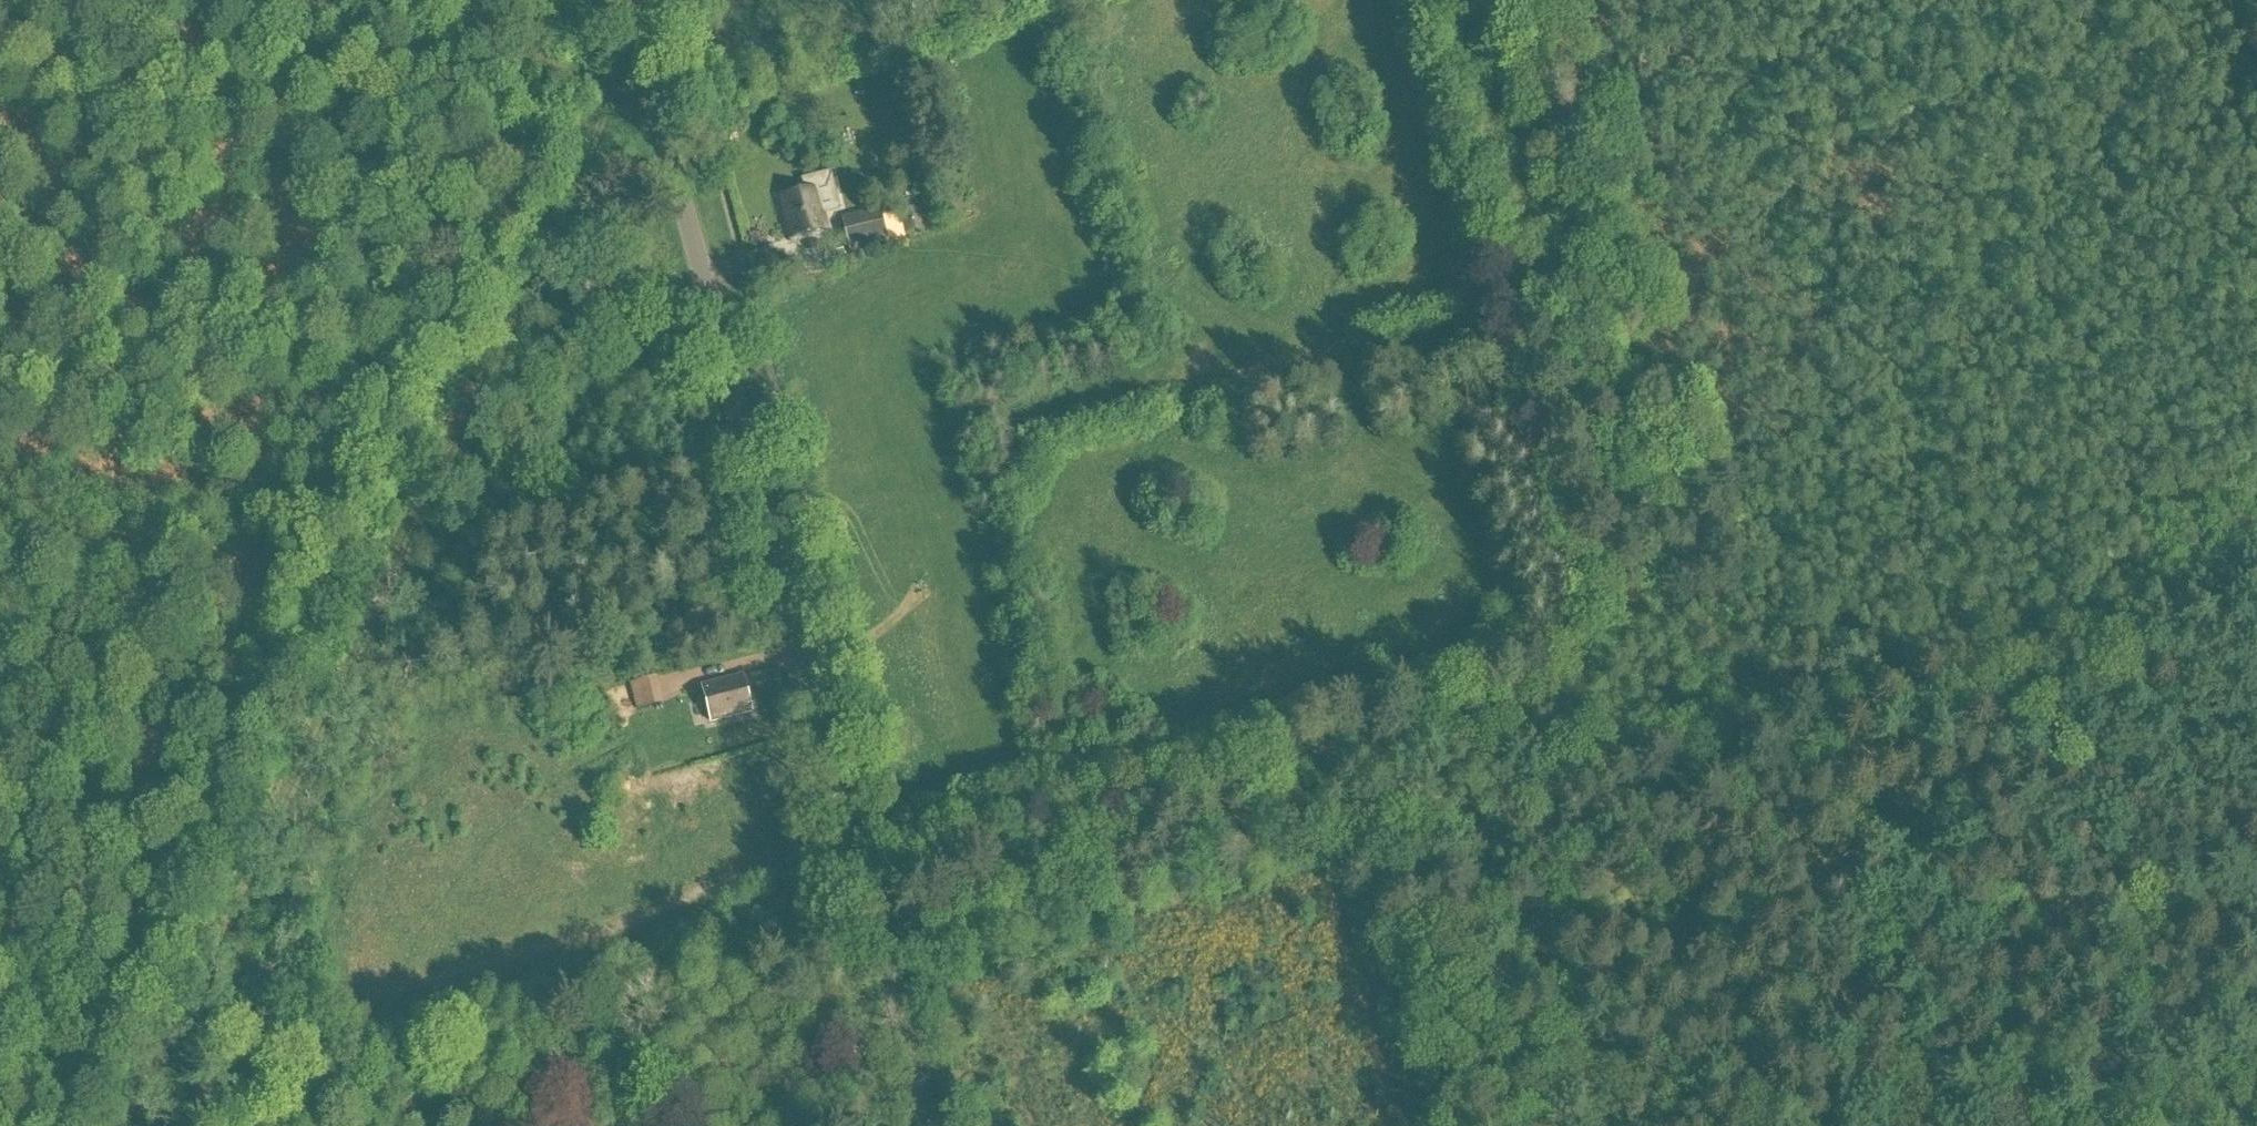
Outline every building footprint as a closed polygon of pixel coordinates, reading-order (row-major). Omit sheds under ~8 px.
[(805,194),(780,200),(790,241),(827,232),(823,216),(841,212),(832,174),(802,181),(805,194)] [(881,213),(842,222),(846,237),(850,255),(888,246),(884,228),(881,213)] [(637,713),(665,706),(658,678),(630,685),(637,713)] [(752,714),(743,678),(702,688),(711,724),(752,714)]
